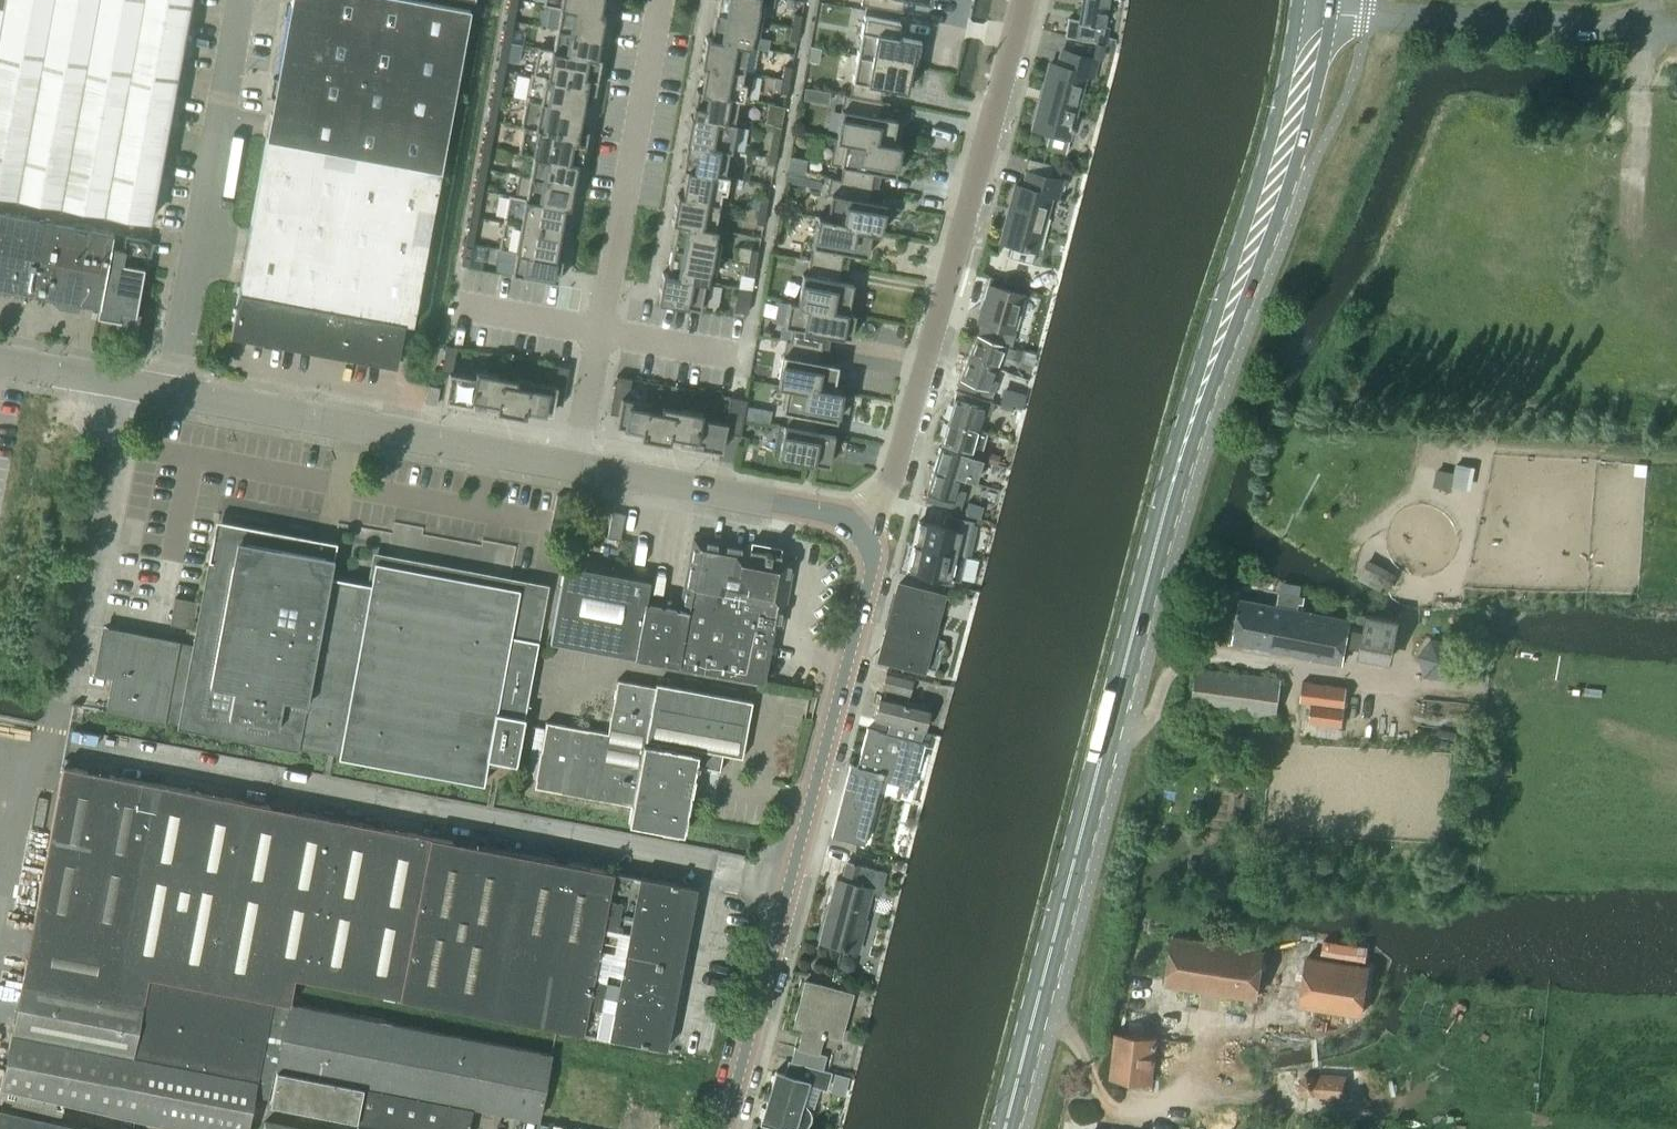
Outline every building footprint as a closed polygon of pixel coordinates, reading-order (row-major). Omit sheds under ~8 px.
[(144,221),(185,0),(5,0),(3,9),(0,8),(0,194),(144,221)] [(429,3),(412,0),(293,0),(293,2),(278,83),(276,91),(272,116),(403,140),(429,3)] [(544,4),(604,15),(604,14),(600,13),(602,0),(544,0),(544,4)] [(715,12),(760,21),(763,4),(758,3),(759,0),(717,0),(715,12)] [(861,4),(902,12),(904,0),(861,0),(861,4)] [(1065,36),(1077,38),(1076,40),(1092,42),(1106,44),(1109,29),(1103,28),(1108,0),(1083,0),(1080,20),(1068,18),(1065,36)] [(268,137),(250,231),(241,284),(239,294),(408,323),(413,324),(471,11),(429,3),(403,140),(272,116),(268,137)] [(514,21),(517,5),(509,4),(506,19),(514,21)] [(560,8),(556,29),(600,37),(604,15),(544,4),(544,5),(560,8)] [(705,37),(705,38),(750,46),(752,36),(757,37),(760,21),(715,12),(710,38),(705,37)] [(794,14),(791,27),(799,28),(801,15),(794,14)] [(864,16),(856,55),(916,65),(921,41),(897,37),(899,22),(864,16)] [(503,36),(511,37),(514,21),(506,19),(503,36)] [(789,40),(796,41),(799,28),(791,27),(789,40)] [(538,47),(538,48),(601,59),(601,58),(596,58),(600,37),(556,29),(552,50),(538,47)] [(503,36),(501,50),(508,51),(511,37),(503,36)] [(702,55),(701,64),(752,73),(753,72),(743,71),(747,46),(750,47),(750,46),(705,38),(702,55)] [(1098,46),(1094,60),(1099,62),(1101,62),(1105,48),(1098,46)] [(809,47),(807,60),(818,62),(820,49),(809,47)] [(523,128),(518,153),(582,164),(586,141),(584,141),(584,143),(577,141),(588,79),(595,80),(595,82),(596,82),(601,59),(538,48),(533,72),(531,72),(527,95),(525,104),(521,128),(523,128)] [(501,50),(498,65),(505,66),(508,51),(501,50)] [(1050,63),(1034,126),(1049,130),(1045,148),(1066,154),(1070,136),(1087,74),(1095,76),(1099,62),(1094,60),(1063,52),(1059,66),(1050,63)] [(849,95),(879,101),(882,86),(906,91),(907,84),(912,85),(916,65),(856,55),(849,95)] [(696,89),(696,90),(748,99),(752,73),(701,64),(701,65),(705,66),(701,90),(696,89)] [(503,80),(505,66),(498,65),(495,79),(503,80)] [(789,80),(792,67),(784,66),(782,79),(789,80)] [(493,94),(500,95),(503,80),(495,79),(493,94)] [(779,92),(787,93),(789,80),(782,79),(779,92)] [(805,88),(803,100),(814,102),(816,90),(805,88)] [(690,115),(690,116),(735,124),(736,123),(733,123),(738,99),(747,100),(748,99),(696,90),(693,104),(691,115),(690,115)] [(493,94),(490,108),(497,110),(500,95),(493,94)] [(834,138),(834,139),(867,144),(868,140),(891,144),(892,143),(896,119),(886,117),(880,116),(883,101),(879,101),(849,95),(843,94),(836,132),(837,132),(836,138),(834,138)] [(487,123),(495,124),(497,110),(490,108),(487,123)] [(690,116),(685,142),(730,151),(732,141),(733,141),(733,140),(732,140),(733,135),(734,135),(734,134),(733,134),(735,124),(690,116)] [(485,137),(492,139),(495,124),(487,123),(485,137)] [(760,129),(772,131),(773,125),(766,124),(764,123),(761,123),(760,129)] [(773,125),(771,138),(779,139),(781,126),(773,125)] [(485,137),(482,152),(489,153),(492,139),(485,137)] [(771,138),(769,151),(776,152),(779,139),(771,138)] [(834,139),(830,164),(842,166),(840,180),(872,186),(874,172),(881,173),(895,176),(898,155),(899,155),(901,145),(892,143),(891,144),(868,140),(867,144),(834,139)] [(684,154),(682,169),(728,177),(728,176),(724,175),(728,151),(730,152),(730,151),(685,142),(685,143),(686,143),(684,154)] [(769,151),(766,164),(774,165),(776,152),(769,151)] [(479,168),(487,169),(489,153),(482,152),(479,168)] [(519,174),(519,175),(573,185),(577,164),(581,165),(582,164),(518,153),(518,154),(533,156),(529,176),(519,174)] [(789,155),(787,169),(803,172),(806,158),(789,155)] [(476,184),(484,185),(487,169),(479,168),(476,184)] [(677,194),(677,195),(719,202),(721,192),(725,193),(728,177),(682,169),(681,170),(686,170),(681,195),(677,194)] [(1016,186),(1002,241),(1013,244),(1009,257),(1032,263),(1036,250),(1037,250),(1052,195),(1059,198),(1064,181),(1028,171),(1024,188),(1016,186)] [(508,195),(508,196),(569,207),(573,185),(519,175),(515,196),(508,195)] [(826,216),(826,218),(849,222),(848,227),(871,231),(871,232),(880,233),(881,228),(885,203),(869,201),(872,186),(840,180),(838,180),(829,178),(827,193),(830,194),(826,214),(826,216)] [(476,184),(473,200),(481,201),(484,185),(476,184)] [(675,204),(672,221),(716,229),(716,228),(714,228),(719,202),(677,195),(675,204)] [(560,232),(564,207),(569,208),(569,207),(508,196),(504,218),(503,222),(560,232)] [(760,197),(758,210),(765,211),(768,198),(760,197)] [(478,217),(481,201),(473,200),(470,216),(478,217)] [(755,223),(763,224),(765,211),(758,210),(755,223)] [(0,221),(0,289),(43,297),(99,308),(105,276),(113,234),(57,223),(1,213),(0,221)] [(812,246),(809,261),(841,266),(844,252),(867,256),(871,232),(871,231),(848,227),(849,222),(826,218),(826,216),(818,215),(816,226),(815,226),(811,246),(812,246)] [(475,233),(478,217),(470,216),(467,232),(475,233)] [(672,221),(671,222),(676,223),(672,248),(717,256),(720,240),(715,239),(716,229),(672,221)] [(503,226),(499,248),(562,260),(562,259),(555,258),(560,232),(503,222),(502,226),(503,226)] [(472,250),(475,233),(467,232),(464,248),(472,250)] [(105,276),(142,282),(150,241),(128,237),(125,250),(112,248),(115,234),(113,234),(105,276)] [(472,250),(464,248),(461,265),(469,266),(472,250)] [(511,274),(557,282),(562,260),(499,248),(499,249),(515,252),(511,274)] [(662,272),(662,273),(709,282),(710,281),(707,281),(709,271),(714,272),(717,256),(672,248),(667,273),(662,272)] [(751,249),(748,262),(756,263),(758,250),(751,249)] [(797,303),(797,304),(847,313),(848,312),(853,283),(845,282),(838,281),(841,267),(841,266),(809,261),(807,275),(802,274),(797,303)] [(746,275),(753,277),(756,263),(748,262),(746,275)] [(659,291),(657,301),(686,306),(705,309),(709,282),(662,273),(659,290),(659,291)] [(105,276),(99,308),(97,317),(134,323),(142,282),(105,276)] [(1001,343),(1012,346),(1016,325),(1024,296),(989,285),(978,322),(1005,330),(1001,343)] [(733,311),(745,313),(747,313),(751,291),(738,288),(733,311)] [(239,294),(231,336),(397,366),(404,330),(407,330),(408,323),(239,294)] [(788,301),(784,326),(792,327),(790,340),(790,341),(822,347),(824,334),(831,335),(841,337),(841,336),(850,338),(855,313),(848,312),(847,313),(797,304),(797,303),(788,301)] [(976,334),(968,356),(997,366),(1000,356),(1012,360),(1015,351),(1015,350),(1011,348),(1011,347),(978,335),(976,334)] [(779,378),(777,386),(786,387),(786,386),(809,391),(810,385),(833,390),(833,389),(837,365),(826,363),(819,361),(822,347),(790,341),(790,340),(786,340),(783,355),(782,355),(778,378),(779,378)] [(449,373),(444,400),(473,406),(474,400),(497,404),(496,410),(525,415),(525,410),(551,415),(553,403),(561,404),(561,405),(562,405),(569,367),(553,365),(553,366),(557,366),(554,386),(528,381),(527,387),(515,385),(516,379),(515,379),(475,371),(474,378),(451,373),(456,348),(461,349),(461,348),(446,345),(441,372),(442,372),(442,371),(449,373)] [(960,378),(958,386),(993,397),(998,381),(992,378),(997,366),(968,356),(960,378)] [(692,446),(721,451),(725,433),(739,435),(739,436),(740,436),(747,400),(729,397),(729,398),(730,398),(726,422),(701,417),(703,411),(662,404),(660,410),(649,408),(650,402),(628,398),(631,379),(632,379),(632,378),(616,376),(609,413),(610,413),(618,414),(616,425),(641,430),(640,436),(669,441),(670,435),(694,440),(692,446)] [(428,385),(425,403),(436,405),(439,388),(428,385)] [(786,387),(782,411),(788,412),(786,426),(817,431),(820,418),(826,419),(836,421),(840,401),(842,391),(833,389),(833,390),(810,385),(809,391),(786,386),(786,387)] [(1003,388),(1000,401),(1012,404),(1015,391),(1003,388)] [(948,420),(976,428),(981,412),(990,415),(994,402),(956,390),(948,420)] [(1001,403),(997,414),(1008,417),(1009,417),(1012,406),(1011,406),(1001,403)] [(941,442),(970,451),(980,454),(987,432),(976,428),(948,420),(941,442)] [(779,424),(773,455),(777,456),(777,458),(812,465),(812,464),(828,467),(834,434),(817,431),(786,426),(779,424)] [(940,448),(934,469),(963,478),(976,482),(982,460),(969,456),(940,448)] [(989,452),(986,461),(997,464),(999,455),(998,455),(989,452)] [(959,492),(963,478),(934,469),(927,493),(928,493),(925,502),(961,512),(966,494),(959,492)] [(968,501),(964,513),(979,517),(983,506),(968,501)] [(613,512),(607,537),(620,540),(625,514),(613,512)] [(919,520),(914,543),(966,555),(973,521),(945,515),(942,526),(919,520)] [(113,676),(106,711),(164,721),(165,720),(178,723),(177,727),(296,749),(300,747),(339,754),(373,581),(331,573),(337,543),(217,519),(215,532),(193,645),(180,642),(180,641),(104,627),(95,673),(113,676)] [(646,600),(636,657),(677,665),(763,681),(774,626),(782,627),(795,555),(692,535),(678,606),(646,600)] [(914,543),(908,570),(960,582),(966,555),(914,543)] [(1367,558),(1357,578),(1387,593),(1397,573),(1367,558)] [(376,563),(373,581),(339,754),(339,756),(483,783),(488,758),(515,763),(538,641),(534,641),(544,588),(405,563),(404,568),(376,563)] [(636,657),(646,600),(650,579),(565,563),(551,641),(636,657)] [(1272,650),(1342,663),(1349,626),(1364,629),(1360,650),(1393,656),(1399,620),(1350,611),(1349,619),(1298,610),(1299,603),(1304,604),(1305,597),(1301,596),(1303,585),(1281,581),(1277,605),(1242,599),(1233,643),(1256,647),(1258,651),(1269,653),(1272,650)] [(879,656),(919,666),(936,671),(944,641),(927,636),(938,594),(899,583),(879,656)] [(1431,640),(1418,657),(1425,677),(1446,680),(1460,664),(1452,644),(1431,640)] [(1277,717),(1282,679),(1195,668),(1190,706),(1277,717)] [(909,694),(913,677),(886,670),(882,688),(909,694)] [(741,756),(751,701),(656,683),(655,687),(617,680),(607,733),(546,721),(534,786),(631,804),(628,823),(681,833),(695,764),(718,768),(721,752),(741,756)] [(1303,681),(1301,702),(1312,703),(1310,721),(1342,725),(1347,687),(1303,681)] [(875,717),(890,721),(924,729),(930,706),(881,694),(875,717)] [(863,840),(878,780),(912,789),(914,781),(923,741),(921,741),(924,729),(890,721),(887,733),(867,728),(857,766),(850,764),(834,833),(863,840)] [(195,815),(200,792),(62,766),(22,975),(144,999),(149,975),(118,969),(150,806),(195,815)] [(210,988),(246,801),(200,792),(195,815),(150,806),(118,969),(149,975),(164,978),(210,988)] [(430,836),(246,801),(210,988),(164,978),(136,1118),(186,1128),(246,1128),(254,1093),(270,1096),(288,1003),(293,976),(399,997),(430,836)] [(583,1032),(590,992),(598,952),(605,911),(609,891),(612,871),(430,836),(399,997),(583,1032)] [(879,892),(884,872),(847,862),(841,880),(836,879),(819,938),(854,948),(870,889),(879,892)] [(639,897),(643,877),(612,871),(609,891),(639,897)] [(609,891),(605,911),(689,928),(697,887),(643,877),(639,897),(609,891)] [(682,968),(689,928),(605,911),(598,952),(682,968)] [(1165,984),(1257,998),(1265,946),(1173,932),(1165,984)] [(674,1008),(682,968),(598,952),(590,992),(674,1008)] [(1306,955),(1299,1005),(1362,1014),(1369,964),(1306,955)] [(848,972),(853,969),(854,963),(851,959),(846,957),(841,960),(839,966),(842,971),(848,972)] [(136,1118),(164,978),(149,975),(144,999),(22,975),(0,1087),(136,1118)] [(794,1047),(791,1060),(795,1061),(822,1069),(826,1056),(818,1053),(822,1037),(824,1037),(825,1033),(840,1037),(852,994),(805,981),(793,1025),(803,1027),(798,1048),(794,1047)] [(666,1048),(674,1008),(590,992),(583,1032),(666,1048)] [(270,1096),(269,1103),(404,1128),(467,1128),(472,1107),(538,1120),(551,1054),(288,1003),(270,1096)] [(1152,1081),(1157,1037),(1116,1032),(1111,1077),(1152,1081)] [(761,1122),(787,1128),(801,1128),(803,1128),(810,1119),(811,1114),(809,1109),(805,1105),(801,1104),(807,1083),(827,1088),(832,1072),(823,1069),(822,1069),(795,1061),(791,1060),(787,1059),(783,1073),(776,1071),(761,1122)] [(1322,1099),(1345,1101),(1347,1075),(1320,1073),(1317,1076),(1315,1074),(1306,1074),(1299,1080),(1299,1089),(1306,1096),(1314,1096),(1316,1095),(1322,1099)] [(830,1091),(831,1092),(844,1096),(849,1078),(836,1074),(835,1074),(830,1091)] [(0,1111),(0,1128),(86,1128),(0,1110),(0,1111)]
